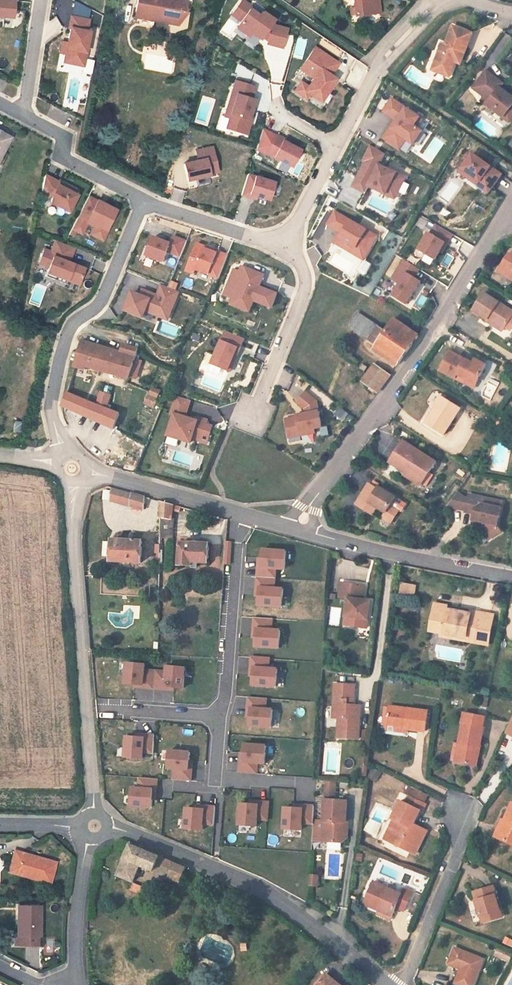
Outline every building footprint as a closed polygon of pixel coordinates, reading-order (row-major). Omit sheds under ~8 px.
[(12,18),(14,1),(9,0),(8,0),(0,0),(0,17),(12,18)] [(135,17),(153,20),(152,30),(175,35),(177,25),(179,14),(184,13),(184,10),(180,9),(182,0),(138,0),(135,17)] [(236,25),(259,40),(274,17),(262,9),(260,11),(243,0),(239,0),(229,14),(239,21),(236,25)] [(355,15),(375,13),(374,0),(354,0),(355,15)] [(89,20),(71,16),(69,28),(70,28),(67,43),(62,42),(60,53),(65,54),(63,62),(83,66),(89,32),(87,31),(89,20)] [(264,42),(283,47),(288,26),(269,21),(264,42)] [(472,33),(453,26),(446,45),(442,44),(439,52),(442,53),(435,71),(450,77),(455,62),(457,58),(462,60),(472,33)] [(321,103),(337,77),(332,74),(340,61),(313,45),(298,69),(310,76),(306,83),(299,78),(291,91),(306,100),(308,95),(321,103)] [(435,71),(442,53),(439,52),(432,70),(435,71)] [(486,71),(473,88),(484,96),(489,101),(486,104),(503,118),(511,106),(511,97),(500,88),(496,85),(499,81),(486,71)] [(233,78),(222,116),(227,117),(224,128),(245,134),(259,85),(233,78)] [(486,104),(489,101),(484,96),(481,101),(486,104)] [(422,119),(392,98),(382,112),(396,121),(390,129),(389,128),(382,138),(399,150),(406,140),(413,145),(423,131),(417,127),(422,119)] [(503,118),(509,122),(511,118),(511,106),(503,118)] [(10,138),(13,133),(0,126),(0,132),(10,138)] [(291,167),(302,146),(264,128),(254,148),(291,167)] [(0,132),(0,156),(10,138),(0,132)] [(182,160),(185,179),(218,175),(214,145),(194,148),(196,158),(182,160)] [(364,165),(353,187),(365,193),(370,183),(374,185),(373,188),(386,195),(389,188),(398,192),(405,178),(379,165),(385,154),(371,146),(363,161),(368,163),(366,167),(364,165)] [(472,154),(459,172),(478,185),(481,181),(492,188),(501,174),(472,154)] [(267,202),(275,179),(248,171),(241,193),(267,202)] [(45,176),(42,191),(52,196),(49,202),(68,211),(76,195),(75,194),(68,191),(70,188),(45,176)] [(492,188),(481,181),(478,185),(489,193),(492,188)] [(398,192),(389,188),(386,195),(395,199),(398,192)] [(88,196),(71,229),(75,230),(81,234),(81,233),(80,232),(86,222),(94,226),(90,234),(101,240),(107,230),(106,229),(115,211),(88,196)] [(334,211),(327,224),(340,232),(342,233),(336,244),(353,253),(360,241),(371,248),(377,236),(334,211)] [(438,259),(452,232),(435,223),(430,232),(426,230),(417,248),(438,259)] [(342,233),(340,232),(334,242),(336,244),(342,233)] [(154,237),(147,255),(164,262),(168,251),(181,257),(187,242),(173,236),(171,243),(154,237)] [(45,249),(39,264),(49,267),(46,276),(55,280),(56,276),(67,280),(78,285),(85,269),(69,263),(75,248),(56,240),(51,252),(45,249)] [(371,248),(360,241),(353,253),(364,260),(371,248)] [(204,248),(195,269),(219,278),(228,256),(218,252),(217,254),(204,248)] [(434,258),(416,248),(413,254),(431,265),(434,258)] [(511,255),(509,253),(498,271),(506,276),(511,268),(511,254),(511,255)] [(400,284),(393,296),(407,304),(421,282),(414,278),(412,276),(417,267),(404,260),(392,279),(400,284)] [(234,270),(224,295),(234,299),(233,301),(243,306),(246,298),(254,301),(272,307),(277,294),(259,287),(260,283),(253,280),(256,272),(241,267),(239,272),(234,270)] [(132,292),(125,310),(143,317),(145,310),(157,315),(159,308),(171,313),(179,291),(162,285),(158,296),(143,290),(141,296),(132,292)] [(511,316),(511,312),(484,293),(473,310),(487,320),(489,318),(504,328),(511,316)] [(243,306),(233,301),(231,305),(250,312),(254,301),(246,298),(243,306)] [(171,313),(159,308),(157,315),(168,319),(171,313)] [(419,336),(394,319),(385,332),(358,313),(349,328),(375,345),(400,362),(419,336)] [(502,331),(504,328),(489,318),(487,320),(486,321),(502,331)] [(226,331),(212,364),(231,372),(235,362),(232,361),(238,348),(240,349),(244,339),(226,331)] [(122,353),(82,340),(76,364),(129,378),(139,349),(124,344),(122,353)] [(398,365),(400,362),(375,345),(373,349),(398,365)] [(473,363),(450,352),(440,371),(464,383),(466,379),(477,384),(486,366),(475,360),(473,363)] [(378,392),(389,377),(373,366),(362,380),(378,392)] [(477,384),(466,379),(464,383),(475,388),(477,384)] [(97,405),(107,409),(112,395),(111,395),(107,393),(101,392),(97,405)] [(297,417),(285,420),(288,433),(299,430),(301,435),(315,433),(314,429),(322,427),(317,401),(305,392),(297,402),(305,409),(306,414),(297,415),(297,417)] [(97,405),(67,393),(63,406),(114,429),(120,414),(107,409),(97,405)] [(162,408),(165,400),(148,394),(144,403),(155,408),(156,405),(162,408)] [(177,396),(171,414),(175,415),(170,433),(180,436),(179,438),(191,442),(192,438),(201,440),(203,435),(209,436),(212,427),(205,425),(207,420),(197,417),(196,422),(184,419),(190,400),(177,396)] [(434,407),(436,408),(443,398),(441,396),(434,407)] [(444,435),(461,409),(443,398),(436,408),(426,424),(444,435)] [(436,462),(403,441),(390,463),(407,473),(409,470),(425,480),(436,462)] [(421,486),(425,480),(409,470),(407,473),(405,476),(421,486)] [(368,484),(357,502),(366,508),(364,510),(373,515),(377,508),(385,512),(384,515),(393,520),(399,510),(390,505),(395,497),(378,487),(377,489),(368,484)] [(130,506),(131,493),(119,490),(119,503),(130,506)] [(446,508),(465,512),(468,500),(457,492),(446,508)] [(144,510),(145,497),(131,493),(130,506),(134,507),(134,509),(140,510),(140,509),(144,510)] [(488,540),(501,532),(497,525),(502,502),(492,500),(490,506),(482,504),(484,498),(469,495),(468,500),(465,512),(474,514),(472,520),(484,522),(483,526),(482,530),(488,540)] [(174,505),(161,501),(160,518),(171,519),(173,511),(180,512),(181,507),(174,505)] [(391,523),(393,520),(384,515),(382,518),(391,523)] [(173,520),(160,518),(160,538),(173,539),(173,520)] [(142,563),(142,542),(113,540),(112,562),(142,563)] [(192,562),(208,563),(209,544),(181,543),(180,566),(192,566),(192,562)] [(286,551),(261,550),(260,566),(257,566),(257,577),(276,578),(276,569),(285,570),(286,551)] [(276,578),(257,577),(256,589),(258,589),(258,605),(282,607),(283,589),(275,588),(276,578)] [(365,586),(341,582),(339,597),(348,598),(344,625),(366,628),(370,601),(362,600),(360,600),(361,596),(363,596),(365,586)] [(412,599),(415,586),(403,584),(400,596),(412,599)] [(434,607),(429,631),(444,633),(467,638),(468,630),(477,631),(481,613),(471,611),(471,614),(445,609),(434,607)] [(273,619),(254,618),(253,630),(256,630),(255,647),(279,648),(280,630),(272,630),(273,619)] [(476,640),(477,631),(468,630),(467,638),(476,640)] [(476,640),(467,638),(444,633),(443,637),(475,643),(476,640)] [(270,658),(251,657),(251,669),(253,669),(252,686),(276,687),(277,669),(269,669),(270,658)] [(145,665),(126,663),(125,684),(134,685),(142,685),(142,688),(154,689),(155,671),(144,670),(145,665)] [(166,672),(155,671),(154,689),(166,690),(166,687),(174,687),(184,688),(185,667),(167,666),(166,672)] [(360,719),(360,706),(354,705),(354,685),(334,684),(333,711),(339,711),(339,719),(338,738),(359,739),(360,726),(358,724),(358,719),(360,719)] [(265,699),(246,697),(246,709),(248,709),(247,726),(272,727),(273,709),(264,709),(265,699)] [(407,729),(426,731),(428,712),(389,707),(389,709),(387,725),(387,726),(407,729)] [(459,763),(476,766),(484,728),(483,728),(485,717),(464,713),(462,725),(463,725),(459,744),(454,743),(451,761),(459,763)] [(406,737),(407,729),(387,726),(386,734),(406,737)] [(153,753),(155,734),(142,734),(142,736),(126,735),(124,759),(142,760),(142,752),(153,753)] [(266,746),(244,745),(244,753),(243,762),(240,761),(239,773),(257,774),(258,763),(265,764),(266,746)] [(190,753),(169,751),(167,769),(174,769),(173,780),(191,781),(192,770),(188,770),(190,753)] [(381,772),(372,768),(369,775),(378,779),(381,772)] [(157,791),(158,779),(138,778),(137,787),(131,787),(130,806),(151,808),(153,791),(157,791)] [(335,782),(326,781),(325,795),(334,796),(335,782)] [(416,789),(412,798),(423,803),(427,795),(416,789)] [(387,840),(416,854),(427,831),(419,827),(418,829),(412,826),(420,811),(422,812),(425,805),(423,803),(412,798),(410,797),(406,804),(401,801),(392,819),(394,819),(397,821),(387,840)] [(346,823),(347,801),(334,801),(325,800),(323,821),(313,821),(312,842),(323,842),(324,831),(329,832),(328,843),(342,843),(347,839),(347,831),(344,830),(344,823),(346,823)] [(239,804),(237,825),(256,827),(257,819),(267,820),(268,802),(257,802),(257,805),(249,804),(239,804)] [(505,821),(508,823),(501,840),(511,845),(511,804),(505,821)] [(214,825),(215,807),(201,805),(201,808),(184,807),(183,829),(202,830),(203,824),(214,825)] [(284,807),(282,829),(302,830),(302,823),(312,823),(313,805),(303,805),(302,808),(294,808),(284,807)] [(384,839),(387,840),(397,821),(394,819),(384,839)] [(505,821),(502,820),(495,837),(501,840),(508,823),(505,821)] [(155,871),(160,857),(131,845),(119,875),(134,881),(141,865),(155,871)] [(23,853),(15,851),(9,872),(50,883),(56,862),(38,857),(37,860),(22,856),(23,853)] [(170,861),(160,857),(155,871),(164,875),(170,861)] [(186,868),(170,861),(164,875),(180,882),(186,868)] [(317,876),(310,876),(309,886),(317,886),(317,876)] [(373,882),(364,904),(379,910),(393,916),(396,908),(398,904),(406,908),(413,892),(404,888),(401,894),(373,882)] [(132,884),(130,890),(145,896),(147,892),(144,890),(144,889),(132,884)] [(483,923),(502,917),(493,887),(474,893),(483,923)] [(39,916),(40,906),(18,906),(17,935),(14,934),(14,945),(41,945),(42,916),(39,916)] [(391,920),(393,916),(379,910),(377,915),(391,920)] [(483,960),(455,948),(448,964),(461,969),(455,984),(458,984),(473,984),(483,960)] [(511,957),(511,953),(499,948),(495,955),(510,962),(511,957)] [(326,975),(318,984),(339,984),(326,975)]
